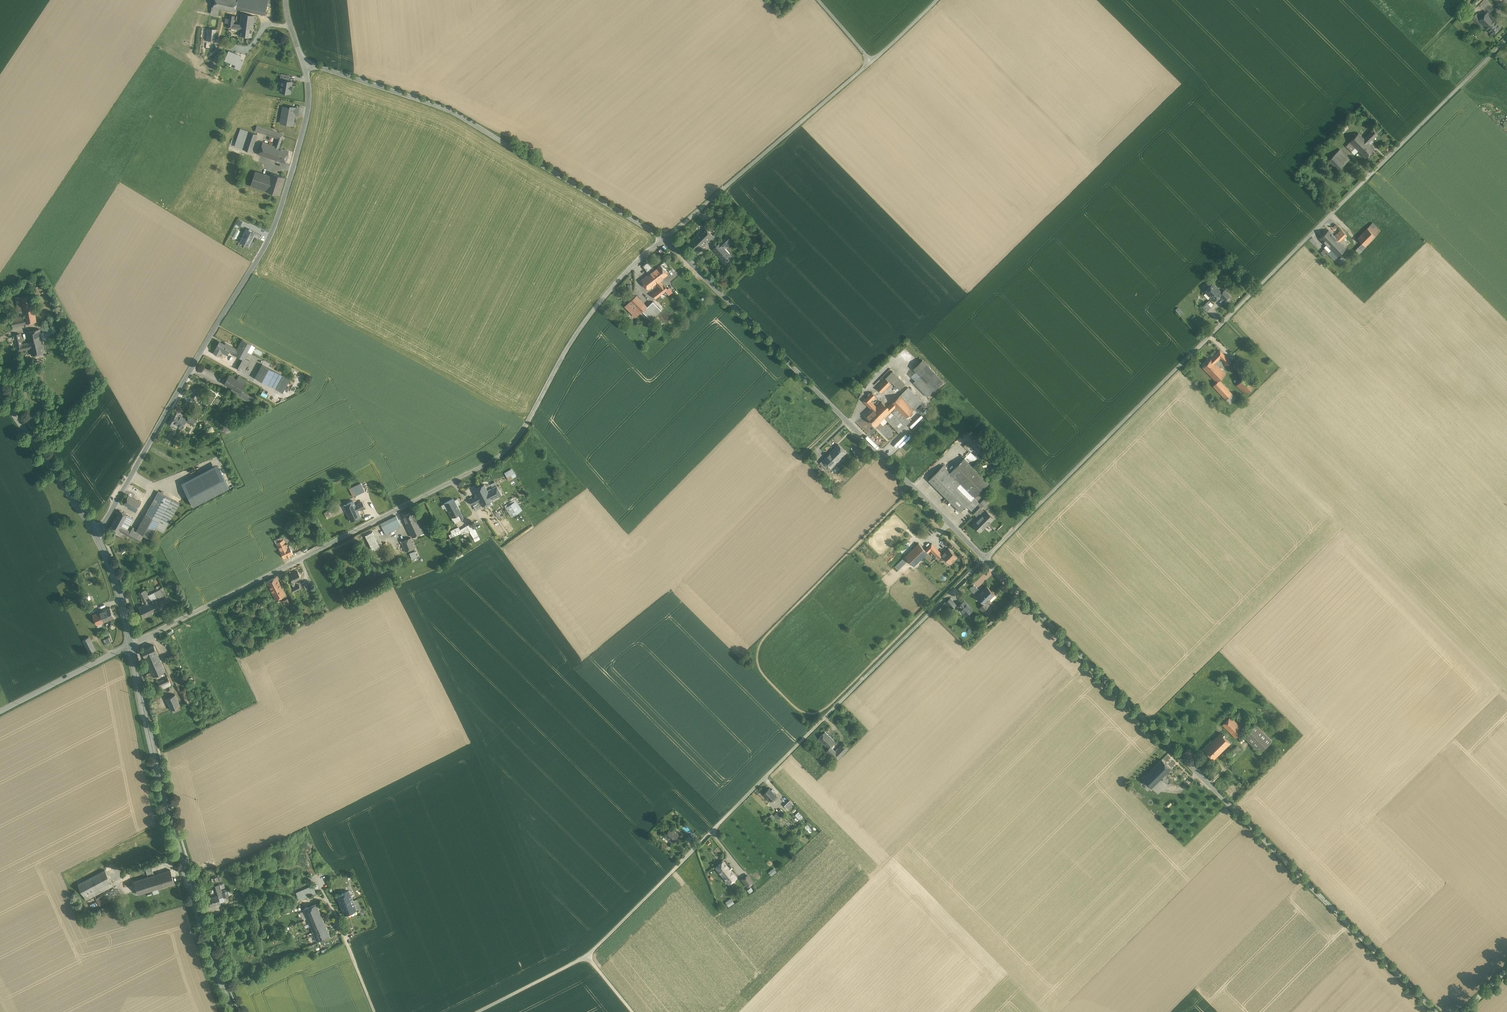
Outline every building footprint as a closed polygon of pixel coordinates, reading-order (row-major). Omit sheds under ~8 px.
[(237,0),(215,0),(213,7),(216,8),(235,12),(236,6),(238,0),(237,0)] [(238,0),(236,6),(266,12),(268,0),(238,0)] [(1502,27),(1488,12),(1482,18),(1479,21),(1493,35),(1502,27)] [(255,16),(241,13),(239,25),(239,28),(253,30),(255,16)] [(1477,13),(1473,16),(1478,21),(1479,21),(1482,18),(1477,13)] [(234,16),(229,15),(229,19),(225,18),(224,23),(228,23),(227,28),(239,29),(239,28),(239,25),(233,24),(234,16)] [(216,30),(208,28),(206,40),(215,41),(216,30)] [(253,30),(239,28),(239,29),(238,35),(240,36),(239,43),(251,44),(253,30)] [(289,81),(282,80),(280,91),(290,93),(291,89),(292,86),(291,86),(292,82),(289,81)] [(290,109),(287,109),(287,108),(283,107),(281,119),(283,119),(282,123),(286,124),(287,124),(289,125),(290,124),(293,125),(294,117),(293,117),(294,114),(298,114),(299,108),(290,107),(290,109)] [(274,146),(263,142),(259,154),(276,160),(280,148),(279,148),(283,134),(257,125),(255,131),(277,138),(274,146)] [(249,131),(240,128),(234,146),(243,149),(249,131)] [(1372,129),(1364,138),(1369,143),(1377,134),(1372,129)] [(257,134),(249,131),(243,149),(251,152),(257,134)] [(1364,138),(1359,133),(1349,142),(1358,151),(1365,158),(1375,149),(1369,143),(1364,138)] [(1358,151),(1349,142),(1346,146),(1354,154),(1358,151)] [(289,151),(280,148),(276,160),(285,163),(289,151)] [(1350,159),(1340,148),(1327,161),(1337,171),(1350,159)] [(270,176),(255,171),(251,186),(265,191),(270,176)] [(285,177),(271,173),(270,176),(265,191),(279,195),(285,177)] [(1381,231),(1372,222),(1367,227),(1375,236),(1381,231)] [(708,231),(705,227),(695,237),(703,246),(713,235),(708,231)] [(1375,236),(1367,227),(1357,237),(1362,243),(1365,246),(1375,236)] [(246,229),(240,241),(248,246),(253,236),(255,233),(253,232),(246,229)] [(1341,229),(1336,234),(1338,235),(1336,237),(1340,241),(1347,235),(1341,229)] [(1336,237),(1329,230),(1320,238),(1331,250),(1340,241),(1336,237)] [(729,233),(712,250),(723,261),(730,254),(728,252),(731,249),(728,246),(735,240),(729,233)] [(703,246),(695,237),(688,244),(696,253),(703,246)] [(1340,241),(1331,250),(1337,256),(1341,252),(1346,247),(1340,241)] [(1362,243),(1355,250),(1358,253),(1366,246),(1365,246),(1362,243)] [(1325,248),(1320,252),(1324,256),(1328,253),(1329,252),(1325,248)] [(1337,256),(1331,250),(1329,252),(1328,253),(1333,259),(1335,258),(1337,256)] [(1347,259),(1341,252),(1337,256),(1335,258),(1342,265),(1347,259)] [(654,270),(648,261),(642,265),(649,274),(653,270),(654,270)] [(667,274),(660,265),(654,270),(653,270),(660,280),(667,274)] [(649,274),(641,280),(648,290),(656,283),(660,288),(652,294),(655,299),(665,291),(667,289),(664,285),(663,285),(660,281),(660,280),(653,270),(649,274)] [(1222,293),(1213,283),(1205,291),(1214,300),(1220,295),(1222,293)] [(1229,296),(1224,290),(1222,293),(1220,295),(1225,300),(1229,296)] [(31,295),(21,297),(24,314),(24,315),(26,324),(36,322),(33,305),(31,295)] [(646,306),(636,296),(629,303),(639,313),(646,306)] [(21,297),(15,298),(19,315),(24,314),(21,297)] [(652,301),(642,312),(646,316),(657,306),(652,301)] [(1208,304),(1207,302),(1203,307),(1207,311),(1213,304),(1210,302),(1208,304)] [(639,313),(629,303),(625,306),(635,316),(639,313)] [(657,306),(646,316),(651,320),(661,310),(657,306)] [(24,315),(11,318),(13,327),(26,324),(24,315)] [(39,329),(27,332),(29,342),(30,346),(35,345),(34,343),(41,342),(47,341),(46,337),(41,338),(39,329)] [(21,344),(19,334),(14,335),(18,351),(30,348),(30,346),(29,342),(21,344)] [(227,345),(219,341),(216,348),(213,352),(219,356),(221,351),(224,352),(223,352),(224,353),(225,351),(228,353),(229,351),(234,353),(234,354),(243,359),(244,359),(245,357),(246,355),(245,355),(247,351),(250,352),(250,353),(254,346),(251,344),(242,339),(237,349),(227,344),(227,345)] [(41,342),(34,343),(35,345),(30,346),(30,348),(32,355),(43,353),(41,342)] [(1220,350),(1203,368),(1217,382),(1219,380),(1226,374),(1217,365),(1215,363),(1224,354),(1220,350)] [(1231,362),(1224,354),(1215,363),(1217,365),(1222,360),(1228,366),(1231,362)] [(244,359),(243,359),(237,369),(243,372),(249,360),(245,357),(244,359)] [(943,382),(922,360),(914,369),(916,371),(920,376),(915,380),(914,382),(928,397),(943,382)] [(282,375),(262,364),(255,377),(275,388),(282,375)] [(905,385),(893,371),(887,377),(892,382),(899,390),(905,385)] [(916,371),(911,376),(915,380),(920,376),(916,371)] [(1258,383),(1248,373),(1246,376),(1255,385),(1258,383)] [(237,379),(229,374),(224,384),(232,388),(240,392),(241,391),(247,380),(238,376),(237,379)] [(1255,385),(1246,376),(1237,385),(1242,391),(1245,394),(1246,394),(1255,385)] [(887,377),(877,388),(882,393),(892,382),(887,377)] [(290,390),(294,382),(289,379),(285,388),(290,390)] [(1232,394),(1219,380),(1217,382),(1213,385),(1226,399),(1232,394)] [(946,384),(943,382),(928,397),(931,400),(942,390),(941,389),(946,384)] [(230,392),(242,398),(244,393),(241,391),(240,392),(232,388),(230,392)] [(908,388),(887,408),(882,402),(877,407),(886,416),(884,417),(899,433),(910,421),(906,417),(922,402),(908,388)] [(199,393),(194,390),(190,398),(194,400),(199,393)] [(872,392),(863,401),(867,405),(871,401),(876,396),(872,392)] [(252,397),(244,393),(242,398),(249,402),(252,397)] [(1236,398),(1232,394),(1226,399),(1230,403),(1236,398)] [(871,401),(867,405),(873,411),(877,407),(871,401)] [(886,416),(877,407),(873,411),(866,417),(875,426),(884,417),(886,416)] [(175,412),(169,422),(173,424),(174,423),(178,415),(179,414),(175,412)] [(187,420),(178,415),(174,423),(183,428),(186,421),(187,420)] [(187,420),(186,421),(193,425),(195,420),(189,416),(187,420)] [(847,453),(838,445),(832,451),(841,459),(847,453)] [(832,451),(826,457),(835,465),(836,464),(835,464),(841,459),(832,451)] [(533,457),(522,465),(527,474),(539,466),(533,457)] [(835,465),(826,457),(823,460),(831,469),(835,465)] [(989,483),(964,458),(950,473),(961,483),(975,497),(989,483)] [(217,465),(182,483),(194,505),(229,487),(217,465)] [(950,473),(943,466),(929,480),(946,498),(961,483),(950,473)] [(513,470),(506,474),(509,480),(516,476),(513,470)] [(365,491),(361,483),(349,488),(353,497),(365,491)] [(961,483),(946,498),(961,512),(964,508),(965,508),(966,507),(965,507),(967,506),(974,498),(975,497),(961,483)] [(484,484),(473,489),(477,496),(479,500),(482,505),(492,500),(487,491),(484,484)] [(499,484),(487,491),(492,499),(504,493),(499,484)] [(172,499),(158,491),(153,500),(167,507),(172,499)] [(141,502),(128,495),(124,503),(132,508),(131,509),(136,512),(141,502)] [(477,496),(469,501),(471,504),(479,500),(477,496)] [(978,502),(974,498),(967,506),(967,507),(972,502),(974,504),(975,505),(978,502)] [(990,501),(986,498),(981,502),(984,506),(990,501)] [(179,503),(172,499),(167,507),(159,520),(155,528),(163,532),(179,503)] [(453,499),(444,503),(446,507),(445,508),(446,511),(448,510),(452,518),(458,515),(461,513),(453,499)] [(167,507),(153,500),(146,513),(159,520),(167,507)] [(515,500),(505,507),(522,532),(532,525),(515,500)] [(353,501),(344,505),(348,513),(357,509),(357,510),(364,507),(362,502),(355,506),(353,501)] [(977,507),(972,511),(975,515),(979,511),(980,513),(983,510),(982,508),(984,506),(981,502),(980,504),(977,507)] [(357,509),(348,513),(351,521),(360,517),(357,510),(357,509)] [(128,515),(120,510),(115,518),(124,523),(128,515)] [(514,530),(500,510),(495,514),(508,533),(514,530)] [(413,511),(402,516),(407,526),(418,521),(413,511)] [(987,511),(983,515),(980,513),(979,511),(975,515),(979,518),(973,524),(981,532),(994,519),(987,511)] [(137,529),(136,531),(144,535),(149,538),(155,528),(159,520),(146,513),(137,529)] [(460,520),(458,515),(452,518),(455,523),(460,520)] [(507,535),(493,515),(488,518),(502,538),(507,535)] [(396,516),(380,524),(386,534),(395,530),(394,528),(401,525),(396,516)] [(124,523),(115,518),(109,529),(117,534),(120,535),(122,532),(119,530),(122,526),(124,523)] [(418,521),(407,526),(412,537),(423,532),(418,521)] [(130,531),(122,526),(119,530),(122,532),(128,535),(130,531)] [(137,529),(133,527),(130,531),(128,535),(128,536),(140,543),(144,535),(136,531),(137,529)] [(459,527),(453,530),(455,535),(461,533),(459,527)] [(379,545),(372,531),(365,535),(371,549),(379,545)] [(288,546),(282,536),(278,538),(279,541),(276,543),(284,557),(293,553),(289,545),(288,546)] [(411,537),(401,541),(405,551),(414,548),(411,537)] [(919,543),(905,557),(908,560),(914,566),(928,553),(925,550),(919,543)] [(939,550),(932,543),(925,550),(928,553),(931,550),(938,558),(939,559),(940,557),(942,554),(941,553),(939,550)] [(957,557),(949,548),(942,554),(940,557),(946,562),(948,560),(951,564),(957,557)] [(905,557),(895,567),(898,570),(908,560),(905,557)] [(298,571),(289,575),(293,582),(301,578),(298,571)] [(276,576),(266,582),(271,592),(274,590),(273,588),(280,584),(276,576)] [(286,595),(280,584),(273,588),(274,590),(271,592),(276,600),(286,595)] [(978,589),(974,584),(969,589),(974,593),(978,589)] [(995,595),(987,586),(981,592),(982,593),(979,595),(987,603),(995,595)] [(146,590),(140,593),(145,604),(149,602),(148,601),(151,599),(148,595),(146,590)] [(987,603),(979,595),(977,597),(984,604),(979,608),(988,616),(994,610),(987,603)] [(145,604),(139,607),(144,617),(160,610),(155,600),(145,604)] [(972,610),(964,601),(958,607),(966,615),(972,610)] [(110,608),(100,612),(104,622),(114,618),(110,608)] [(100,612),(93,615),(97,625),(104,622),(100,612)] [(89,637),(83,640),(89,653),(96,650),(89,637)] [(162,663),(154,645),(142,650),(150,668),(162,663)] [(162,663),(150,668),(151,671),(147,673),(149,678),(165,671),(162,663)] [(168,677),(158,682),(161,689),(171,685),(168,677)] [(175,694),(166,698),(171,710),(180,706),(175,694)] [(1243,730),(1230,717),(1222,725),(1235,738),(1243,730)] [(1272,741),(1255,724),(1243,736),(1260,753),(1272,741)] [(830,738),(825,733),(819,739),(824,745),(830,738)] [(1230,743),(1220,733),(1212,742),(1221,752),(1230,743)] [(843,744),(835,752),(831,747),(835,742),(830,738),(824,745),(829,749),(825,753),(830,757),(826,760),(830,764),(833,760),(836,763),(849,749),(843,744)] [(1221,752),(1212,742),(1204,750),(1214,760),(1221,752)] [(1234,750),(1223,760),(1226,763),(1237,753),(1234,750)] [(1162,760),(1151,770),(1154,773),(1155,772),(1161,778),(1171,769),(1162,760)] [(1151,770),(1142,779),(1151,788),(1161,778),(1155,772),(1154,773),(1151,770)] [(769,789),(764,794),(771,801),(775,797),(776,796),(769,789)] [(790,800),(784,806),(788,810),(794,805),(790,800)] [(785,813),(781,809),(774,816),(779,820),(785,813)] [(795,815),(800,819),(804,815),(800,811),(795,815)] [(678,835),(670,829),(664,837),(672,843),(678,835)] [(699,836),(695,831),(690,836),(695,840),(699,836)] [(736,878),(723,861),(715,868),(728,884),(736,878)] [(151,866),(145,868),(147,875),(153,873),(151,866)] [(105,870),(78,884),(84,896),(111,882),(105,870)] [(170,870),(156,874),(160,887),(174,883),(170,870)] [(156,874),(134,881),(138,894),(152,890),(158,888),(160,887),(156,874)] [(753,883),(747,876),(742,880),(747,887),(753,883)] [(111,882),(84,896),(86,900),(113,886),(111,882)] [(312,886),(297,892),(299,899),(315,892),(312,886)] [(349,891),(336,896),(344,915),(356,910),(349,891)] [(106,893),(96,898),(100,905),(109,900),(106,893)] [(222,894),(218,895),(208,898),(211,906),(221,903),(221,902),(224,901),(223,898),(222,894)] [(323,919),(316,904),(304,909),(310,925),(314,924),(315,925),(319,923),(318,921),(323,919)] [(323,919),(318,921),(319,923),(315,925),(314,924),(310,925),(316,941),(329,935),(323,919)]
